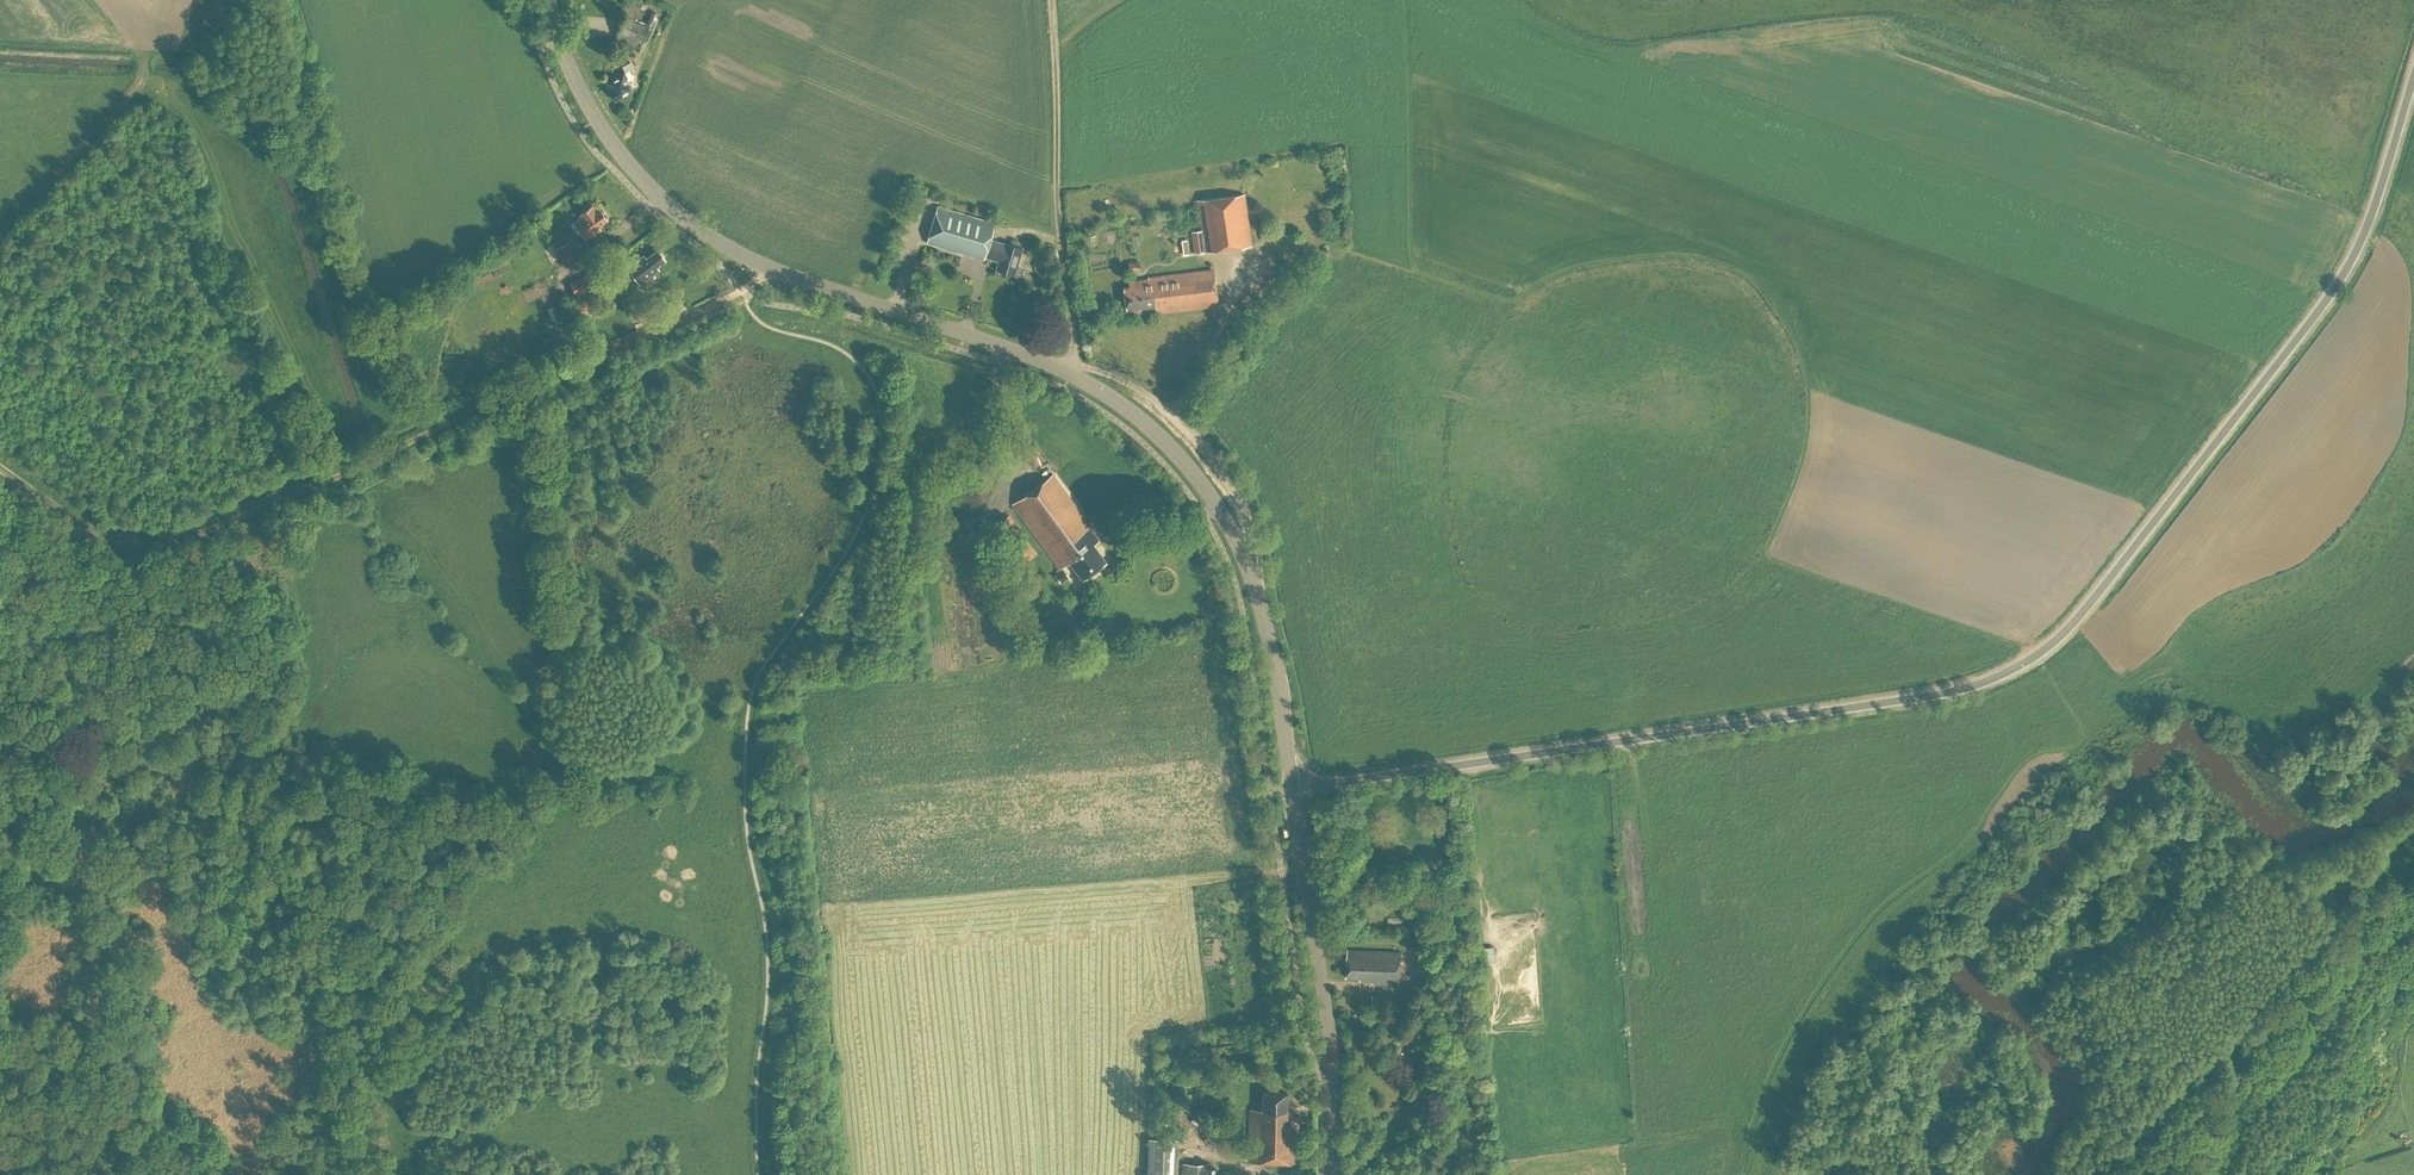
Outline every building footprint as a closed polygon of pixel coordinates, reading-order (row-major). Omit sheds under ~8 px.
[(625,18),(617,39),(635,47),(638,40),(643,42),(649,27),(625,18)] [(611,93),(610,94),(613,99),(614,98),(615,100),(631,91),(626,82),(634,78),(629,71),(625,73),(624,73),(608,83),(612,90),(610,91),(611,93)] [(1196,201),(1201,231),(1192,233),(1195,254),(1252,246),(1244,194),(1196,201)] [(596,226),(608,217),(600,206),(597,208),(594,204),(582,213),(583,214),(575,220),(580,226),(576,229),(578,232),(582,229),(588,238),(599,229),(596,226)] [(1004,243),(990,239),(995,223),(938,205),(926,241),(984,260),(985,257),(998,262),(996,270),(1014,276),(1016,276),(1018,275),(1020,267),(1019,266),(1017,265),(1022,248),(1004,243)] [(577,261),(568,241),(556,247),(562,259),(560,260),(562,265),(564,264),(569,274),(566,275),(570,284),(579,280),(575,272),(580,270),(576,262),(577,261)] [(644,253),(628,265),(642,283),(660,269),(657,265),(666,258),(664,255),(664,253),(662,250),(659,249),(658,248),(647,256),(644,253)] [(1140,270),(1139,262),(1128,263),(1129,271),(1140,270)] [(1129,288),(1123,288),(1126,311),(1154,307),(1155,315),(1218,307),(1213,270),(1148,278),(1148,280),(1128,283),(1129,288)] [(571,294),(598,284),(595,275),(568,286),(571,294)] [(643,299),(626,306),(629,313),(623,315),(626,320),(631,318),(631,319),(648,311),(643,299)] [(555,304),(546,308),(551,320),(561,315),(555,304)] [(445,354),(444,363),(462,364),(463,356),(445,354)] [(1101,541),(1091,527),(1092,526),(1054,474),(1013,504),(1062,569),(1071,562),(1083,578),(1107,561),(1095,545),(1101,541)] [(1064,569),(1056,575),(1061,583),(1070,577),(1064,569)] [(1493,945),(1481,946),(1481,959),(1493,959),(1493,945)] [(1374,982),(1374,984),(1401,985),(1402,952),(1349,950),(1348,977),(1362,978),(1362,982),(1374,982)] [(1392,995),(1373,994),(1372,1007),(1391,1008),(1392,995)] [(1288,1110),(1289,1093),(1264,1092),(1264,1110),(1251,1110),(1249,1162),(1297,1163),(1298,1126),(1294,1126),(1295,1110),(1288,1110)] [(1312,1128),(1304,1128),(1303,1137),(1311,1137),(1312,1128)] [(1178,1138),(1148,1137),(1147,1174),(1177,1174),(1178,1138)] [(1183,1174),(1210,1174),(1210,1163),(1184,1163),(1183,1174)]
